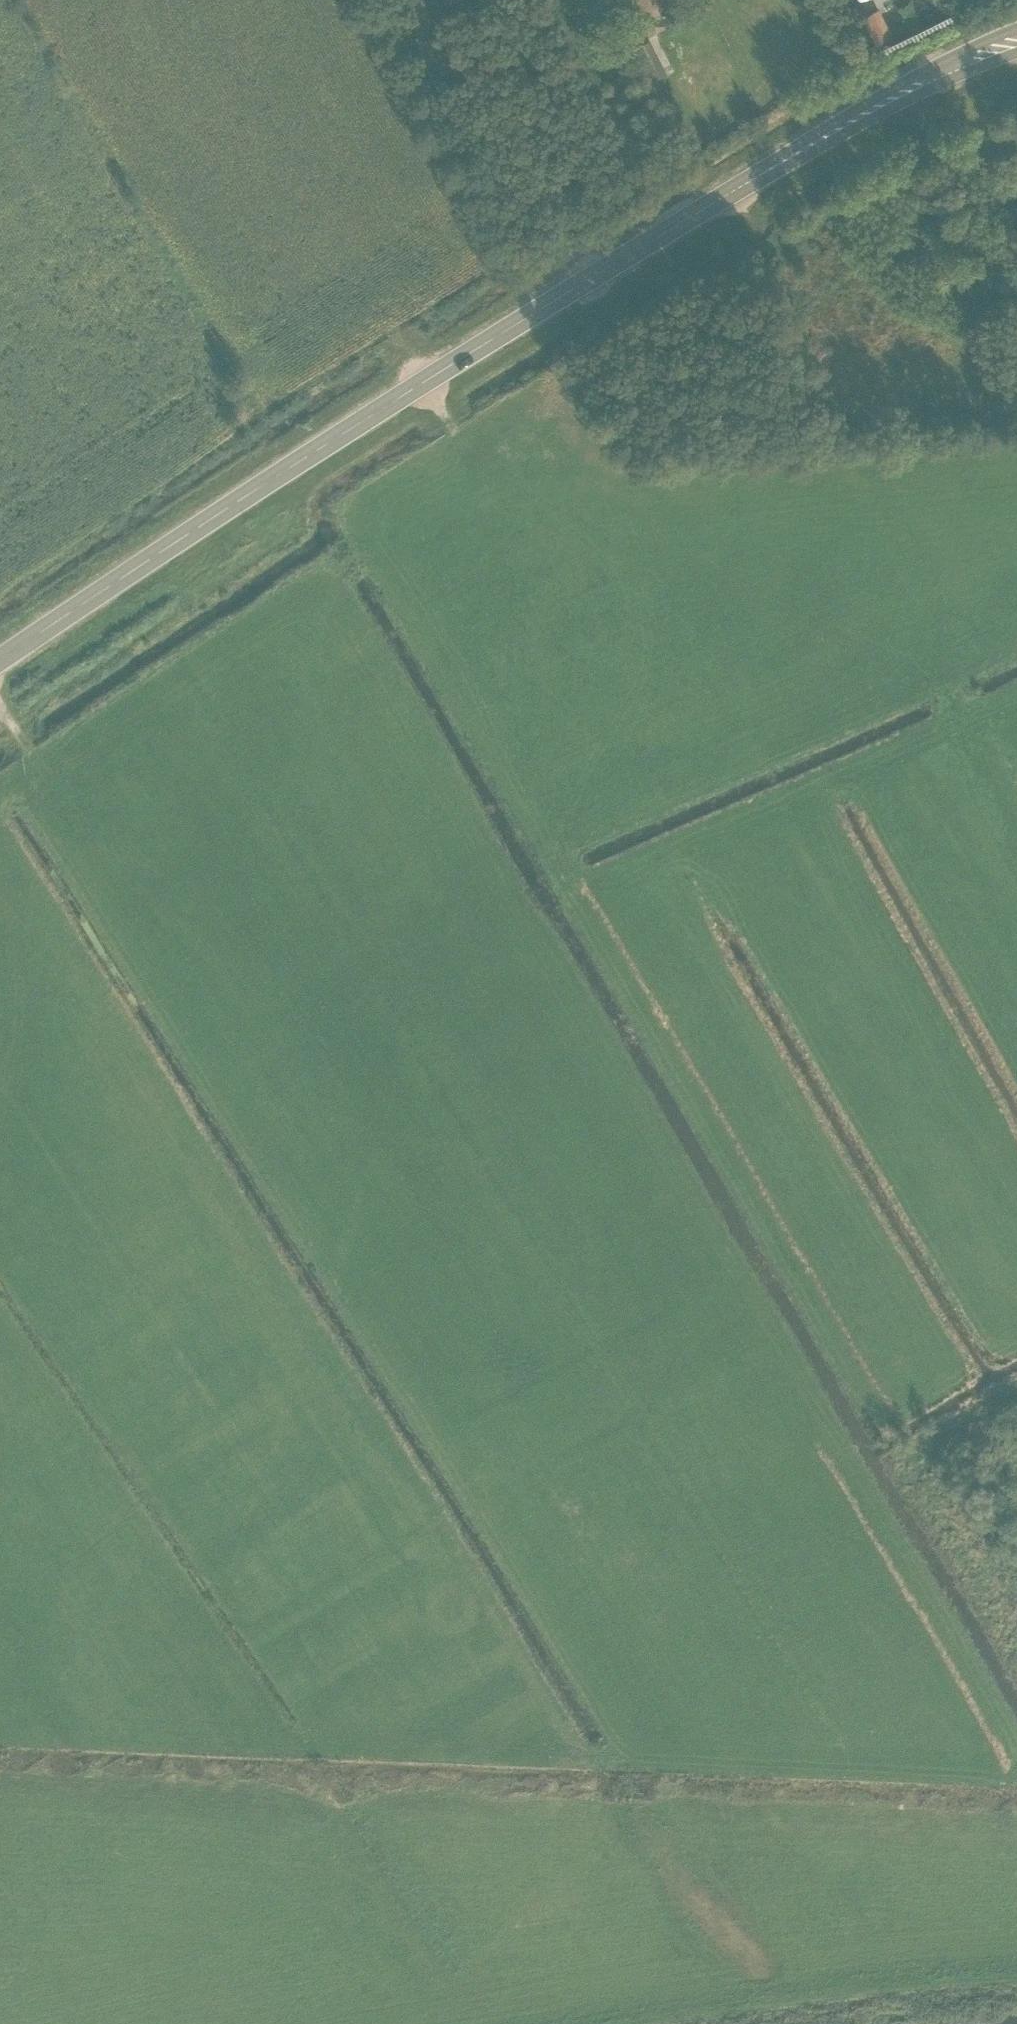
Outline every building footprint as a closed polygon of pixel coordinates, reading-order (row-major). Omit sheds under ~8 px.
[(932,12),(946,6),(943,0),(926,0),(932,12)] [(877,11),(855,23),(869,49),(890,37),(877,11)]
